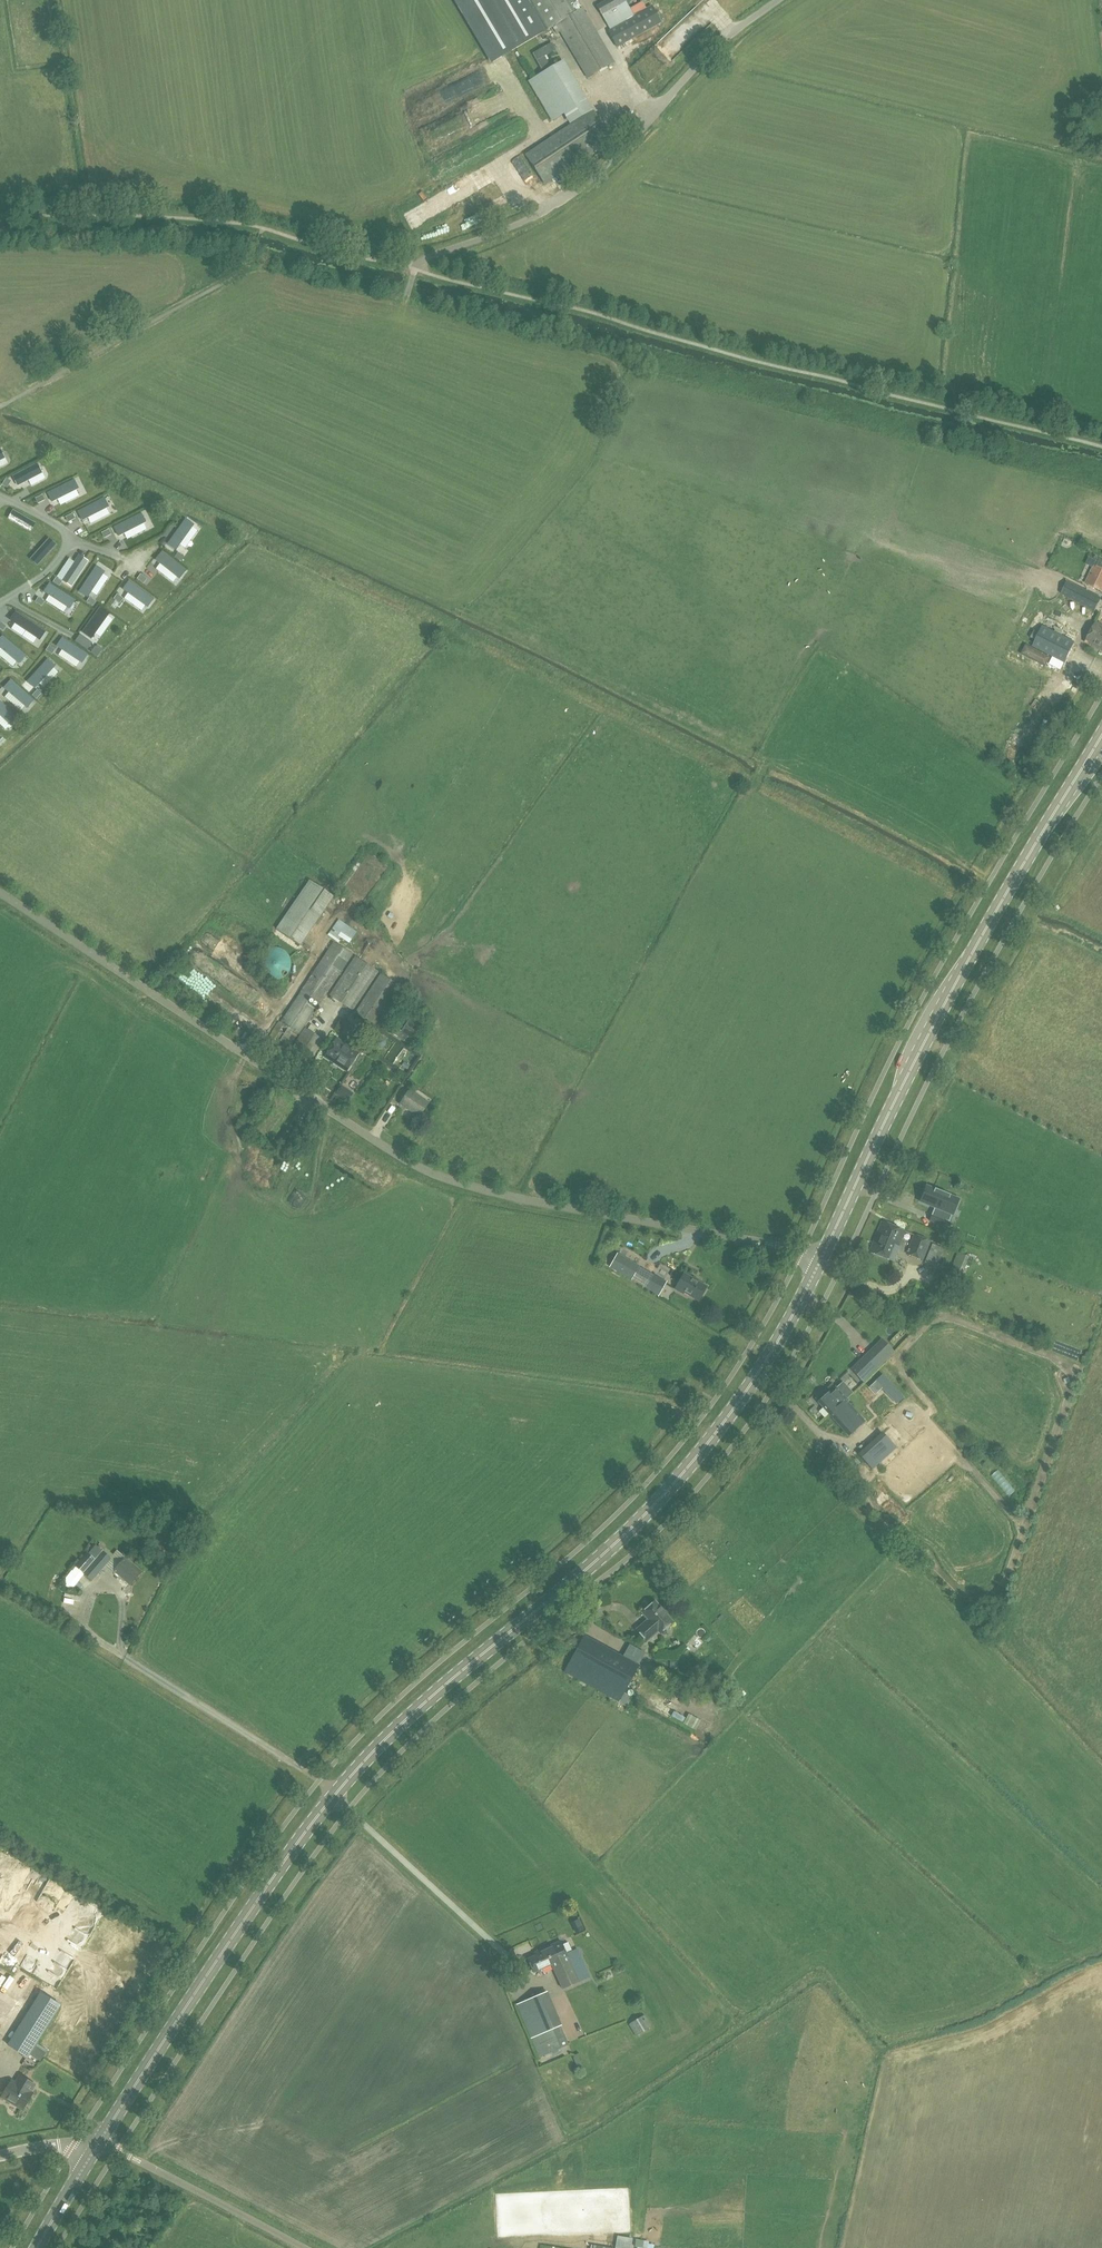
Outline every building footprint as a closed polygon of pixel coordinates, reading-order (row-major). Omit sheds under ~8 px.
[(493,62),(550,26),(554,33),(558,30),(588,78),(614,62),(582,7),(575,12),(571,5),(578,1),(577,0),(559,0),(549,5),(546,0),(456,0),(493,62)] [(596,5),(605,21),(610,29),(608,30),(616,46),(661,21),(653,6),(646,9),(634,16),(630,8),(629,6),(626,0),(606,0),(596,5)] [(586,99),(563,60),(551,67),(544,56),(554,51),(551,44),(534,54),(544,70),(540,73),(541,73),(528,81),(551,119),(563,112),(586,99)] [(649,72),(658,64),(653,58),(642,67),(638,63),(633,67),(638,71),(644,66),(649,72)] [(651,87),(656,78),(649,74),(644,84),(651,87)] [(416,111),(435,105),(430,93),(412,99),(416,111)] [(502,94),(463,107),(466,119),(506,105),(502,94)] [(545,183),(611,138),(592,110),(526,155),(545,183)] [(432,138),(468,124),(463,112),(428,126),(432,138)] [(498,151),(503,159),(520,150),(516,142),(498,151)] [(519,154),(511,158),(514,166),(522,162),(519,154)] [(524,163),(517,167),(523,177),(530,173),(524,163)] [(38,463),(12,476),(17,486),(28,480),(42,473),(38,463)] [(74,480),(48,493),(52,502),(58,500),(76,490),(79,489),(74,480)] [(104,498),(78,512),(82,521),(87,518),(106,509),(109,507),(104,498)] [(13,511),(8,519),(30,532),(35,524),(13,511)] [(141,513),(114,527),(119,536),(124,533),(143,523),(146,522),(141,513)] [(186,519),(168,544),(176,550),(180,544),(193,527),(194,525),(186,519)] [(75,523),(72,529),(78,532),(81,526),(75,523)] [(49,539),(30,559),(38,566),(56,545),(49,539)] [(134,539),(130,546),(137,550),(141,544),(134,539)] [(162,551),(155,560),(160,564),(177,578),(179,579),(186,570),(162,551)] [(75,561),(63,580),(72,586),(88,561),(79,555),(75,561)] [(1097,566),(1094,565),(1085,583),(1101,591),(1101,568),(1097,566)] [(96,566),(79,591),(88,597),(91,592),(103,574),(105,572),(96,566)] [(1101,597),(1067,579),(1061,593),(1095,610),(1101,597)] [(129,580),(122,589),(128,593),(145,605),(148,607),(154,598),(129,580)] [(49,582),(44,591),(49,595),(67,606),(70,608),(76,599),(49,582)] [(100,606),(82,632),(92,639),(95,633),(108,616),(110,613),(100,606)] [(9,620),(15,623),(37,638),(40,640),(46,631),(15,611),(9,620)] [(1097,622),(1086,642),(1101,651),(1101,625),(1097,622)] [(1075,642),(1043,626),(1033,647),(1053,657),(1049,664),(1061,670),(1075,642)] [(0,639),(0,648),(17,662),(19,664),(25,656),(2,636),(0,639)] [(62,638),(57,647),(62,650),(80,662),(82,663),(88,655),(62,638)] [(97,645),(92,653),(97,657),(103,649),(97,645)] [(47,659),(27,682),(35,689),(39,684),(53,668),(55,666),(47,659)] [(10,680),(4,688),(9,692),(24,706),(27,708),(33,700),(10,680)] [(8,724),(10,726),(17,718),(0,702),(0,716),(8,724)] [(333,895),(309,880),(276,928),(300,944),(333,895)] [(336,939),(338,935),(347,941),(356,928),(335,915),(325,932),(336,939)] [(259,958),(276,975),(292,959),(275,942),(259,958)] [(300,991),(311,998),(320,1004),(352,954),(333,942),(300,991)] [(353,1010),(378,971),(355,956),(329,995),(353,1010)] [(374,1025),(400,986),(380,973),(355,1012),(374,1025)] [(279,1021),(298,1033),(299,1034),(316,1008),(307,1003),(311,998),(300,991),(279,1021)] [(409,1045),(423,1022),(412,1015),(397,1037),(409,1045)] [(286,1052),(298,1033),(279,1021),(278,1021),(267,1040),(277,1047),(273,1054),(284,1061),(299,1070),(320,1037),(304,1028),(288,1054),(286,1052)] [(362,1036),(360,1035),(362,1031),(352,1024),(346,1034),(348,1035),(345,1040),(334,1033),(321,1052),(344,1066),(360,1042),(359,1041),(362,1036)] [(382,1037),(379,1038),(376,1041),(377,1045),(380,1047),(384,1046),(386,1043),(386,1039),(382,1037)] [(386,1045),(379,1053),(390,1063),(398,1054),(386,1045)] [(340,1081),(336,1086),(346,1093),(350,1087),(340,1081)] [(340,1086),(335,1090),(343,1100),(348,1097),(340,1086)] [(419,1116),(428,1103),(408,1090),(400,1104),(419,1116)] [(953,1215),(959,1199),(927,1186),(920,1201),(953,1215)] [(932,1213),(929,1220),(942,1226),(945,1219),(932,1213)] [(869,1251),(893,1261),(905,1231),(881,1221),(869,1251)] [(627,1244),(631,1237),(618,1231),(615,1238),(627,1244)] [(914,1234),(906,1254),(923,1261),(931,1241),(914,1234)] [(936,1267),(944,1248),(934,1244),(927,1263),(936,1267)] [(957,1287),(969,1256),(958,1251),(946,1283),(957,1287)] [(617,1253),(609,1267),(631,1279),(639,1266),(617,1253)] [(684,1273),(675,1289),(683,1293),(684,1292),(698,1300),(707,1286),(684,1273)] [(654,1275),(646,1288),(658,1295),(666,1282),(654,1275)] [(892,1351),(888,1347),(883,1341),(875,1349),(853,1370),(863,1380),(892,1351)] [(894,1396),(901,1389),(883,1371),(870,1384),(877,1391),(883,1384),(894,1396)] [(1056,1377),(1060,1386),(1070,1381),(1066,1373),(1056,1377)] [(818,1402),(829,1413),(846,1397),(852,1392),(843,1382),(836,1388),(835,1387),(830,1391),(818,1402)] [(846,1397),(829,1413),(849,1435),(864,1421),(847,1401),(849,1399),(846,1397)] [(909,1416),(911,1409),(903,1407),(901,1413),(909,1416)] [(882,1432),(858,1453),(872,1469),(896,1447),(882,1432)] [(93,1543),(75,1566),(92,1581),(111,1558),(93,1543)] [(125,1557),(113,1571),(131,1585),(142,1571),(125,1557)] [(661,1633),(673,1622),(656,1602),(643,1613),(649,1619),(638,1629),(648,1641),(659,1631),(661,1633)] [(702,1623),(695,1628),(699,1633),(706,1629),(702,1623)] [(639,1665),(584,1634),(564,1671),(619,1701),(639,1665)] [(674,1711),(671,1716),(683,1722),(685,1718),(674,1711)] [(31,1910),(29,1916),(41,1921),(43,1915),(31,1910)] [(20,1938),(25,1924),(15,1920),(10,1934),(20,1938)] [(563,1988),(589,1976),(578,1952),(568,1956),(561,1941),(535,1952),(536,1955),(528,1958),(534,1971),(552,1963),(563,1988)] [(7,2044),(26,2057),(27,2056),(28,2057),(61,2004),(41,1991),(7,2044)] [(516,2004),(530,2038),(561,2025),(562,2024),(547,1991),(516,2004)] [(635,2035),(652,2026),(645,2014),(629,2024),(635,2035)] [(569,2044),(561,2025),(530,2038),(539,2057),(569,2044)] [(19,2075),(15,2081),(12,2079),(2,2096),(22,2108),(32,2091),(30,2090),(34,2084),(19,2075)] [(643,2240),(636,2239),(635,2247),(637,2247),(641,2247),(642,2247),(643,2240)]
